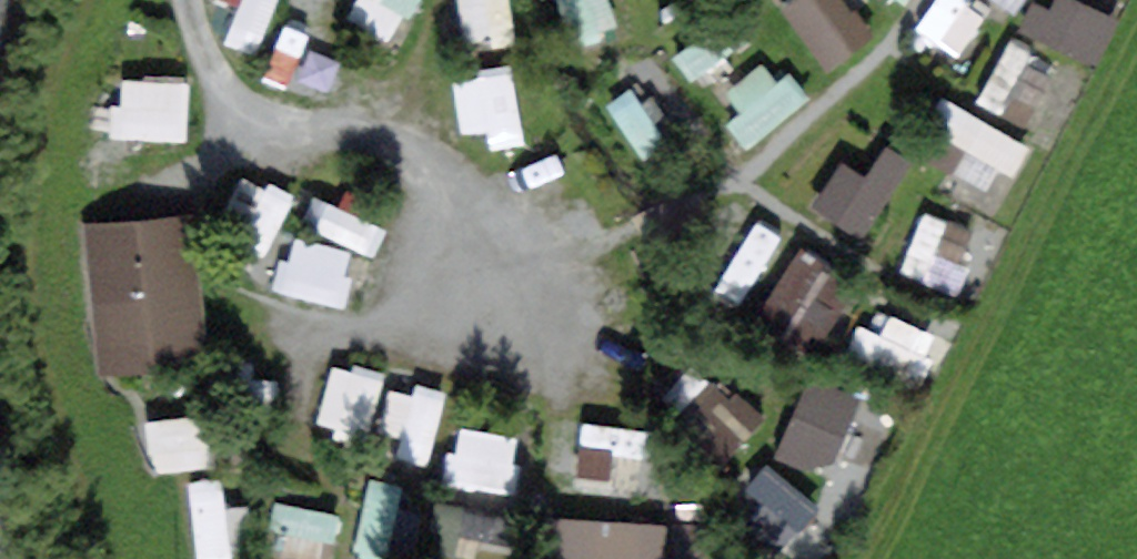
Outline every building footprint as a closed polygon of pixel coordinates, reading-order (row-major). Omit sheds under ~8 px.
[(273,24),(282,0),(220,0),(219,4),(273,24)] [(423,0),(364,0),(362,5),(409,28),(423,0)] [(525,20),(521,0),(469,0),(475,29),(525,20)] [(790,2),(842,57),(885,17),(869,0),(792,0),(790,2)] [(1105,57),(1131,6),(1119,0),(1041,0),(1031,19),(1105,57)] [(523,58),(463,65),(471,137),(532,130),(523,58)] [(201,132),(199,67),(122,69),(123,134),(201,132)] [(969,100),(951,139),(1022,172),(1040,132),(969,100)] [(960,281),(983,221),(935,203),(912,263),(960,281)] [(100,235),(109,323),(125,321),(129,355),(188,349),(175,227),(100,235)] [(351,302),(367,248),(301,228),(284,282),(351,302)] [(815,230),(773,287),(829,328),(871,271),(815,230)] [(346,351),(327,417),(376,431),(395,366),(346,351)] [(823,362),(782,434),(834,463),(874,391),(823,362)] [(387,432),(425,455),(462,395),(424,372),(387,432)] [(159,411),(163,462),(226,457),(222,406),(159,411)] [(525,484),(531,426),(463,419),(457,477),(525,484)] [(798,522),(826,498),(783,450),(755,474),(798,522)] [(210,558),(222,558),(256,555),(246,470),(200,475),(210,558)] [(374,473),(372,547),(404,548),(406,474),(374,473)] [(289,497),(287,544),(343,547),(345,499),(289,497)] [(716,507),(589,510),(590,558),(717,558),(716,507)]
